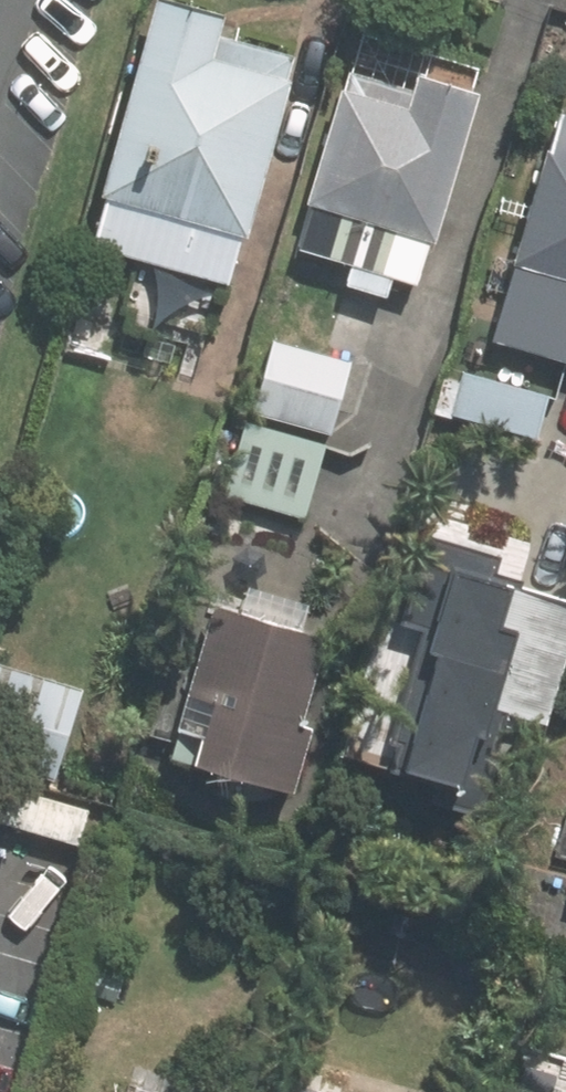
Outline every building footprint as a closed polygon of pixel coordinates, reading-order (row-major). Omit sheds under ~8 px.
[(243,238),(248,240),(292,83),(288,82),(295,57),(221,37),(227,18),(162,0),(157,0),(102,198),(106,199),(93,247),(230,285),(243,238)] [(465,106),(400,89),(395,107),(328,89),(282,262),(338,277),(334,294),(378,306),(383,289),(414,298),(465,106)] [(547,112),(474,342),(565,372),(565,118),(547,112)] [(305,521),(342,361),(260,342),(223,502),(305,521)] [(549,391),(454,372),(443,427),(538,446),(549,391)] [(494,591),(503,561),(409,531),(399,561),(334,766),(451,803),(480,715),(539,733),(565,648),(565,614),(517,599),(494,591)] [(309,641),(197,617),(176,711),(196,715),(182,781),(289,804),(305,733),(290,730),(309,641)] [(84,690),(0,665),(0,763),(56,780),(84,690)]
